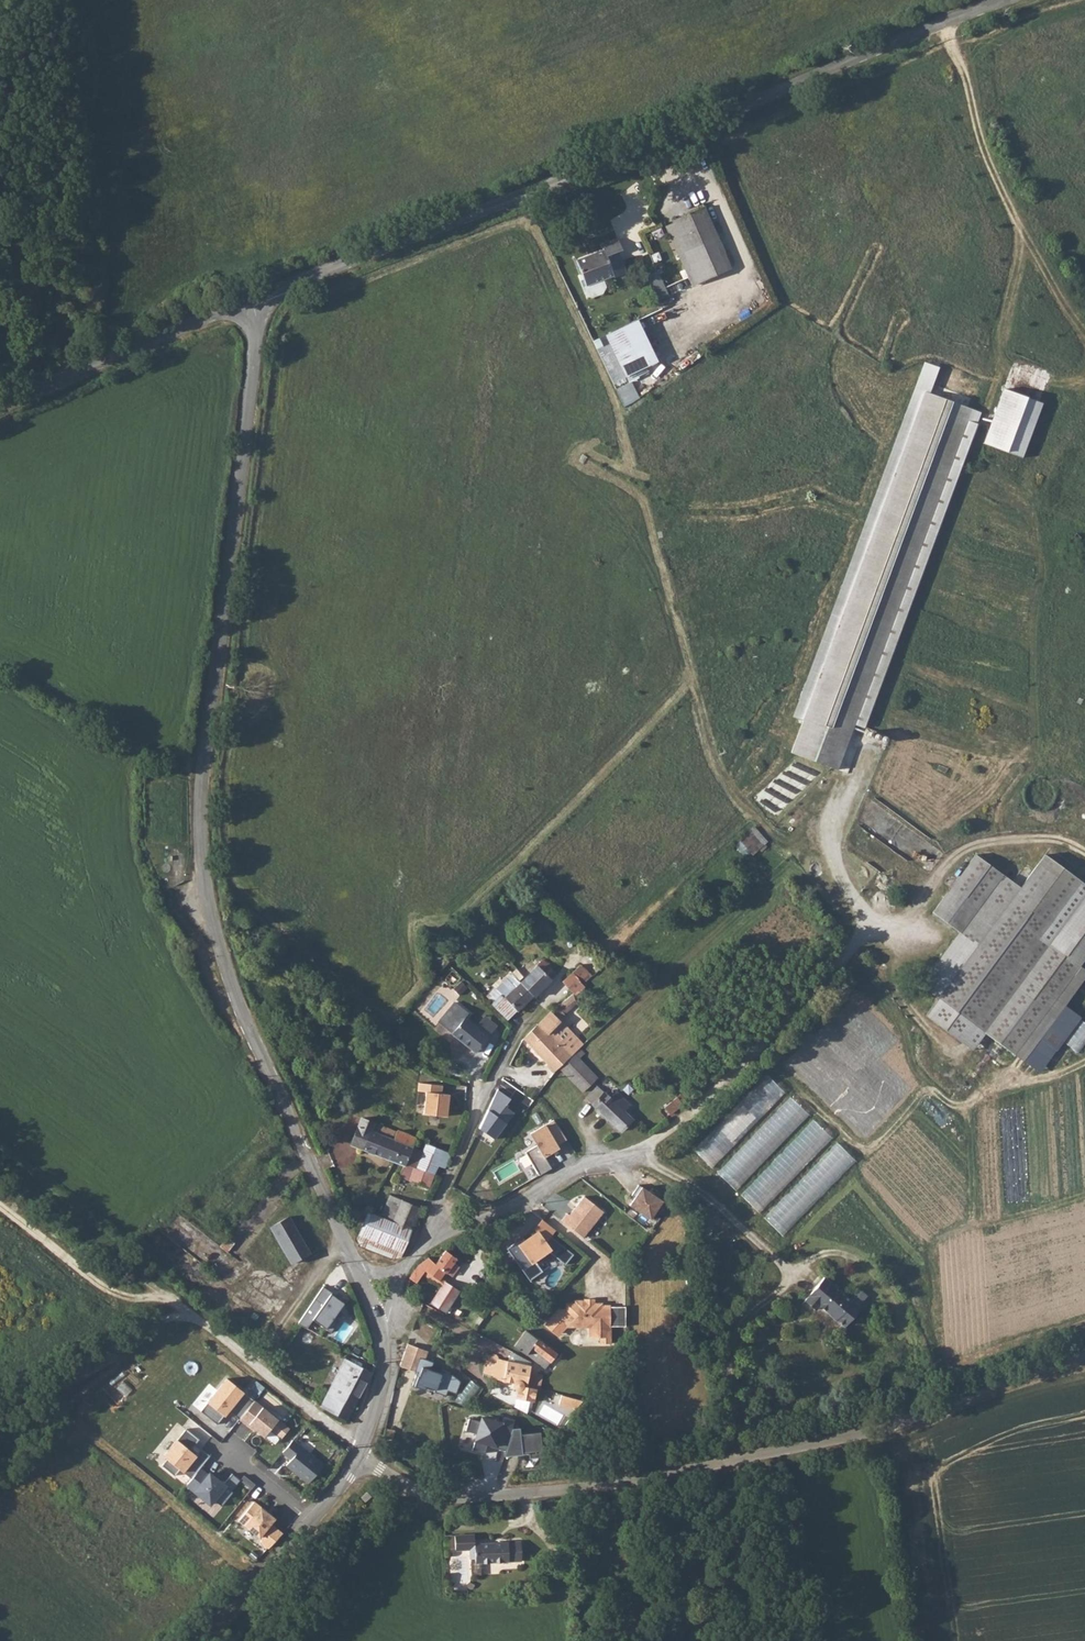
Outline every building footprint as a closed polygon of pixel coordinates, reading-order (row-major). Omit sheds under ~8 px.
[(664,226),(691,286),(730,268),(704,207),(672,220),(673,222),(664,226)] [(600,251),(573,261),(584,286),(611,275),(612,277),(622,274),(614,253),(618,252),(614,239),(599,246),(600,251)] [(658,300),(670,295),(660,270),(648,275),(658,300)] [(636,320),(607,334),(625,374),(655,360),(636,320)] [(1005,389),(986,444),(1024,458),(1045,403),(1005,389)] [(802,718),(790,752),(836,769),(848,736),(845,735),(968,407),(927,392),(805,719),(802,718)] [(757,826),(736,843),(749,859),(770,842),(757,826)] [(1036,1071),(1074,1015),(1064,1005),(1084,975),(1084,971),(1081,966),(1084,960),(1084,884),(1042,852),(1019,885),(974,854),(932,913),(977,945),(925,1015),(973,1051),(984,1033),(1036,1071)] [(525,979),(521,982),(532,995),(533,996),(556,975),(542,960),(536,966),(536,968),(525,979)] [(579,964),(562,980),(573,992),(575,996),(584,987),(581,983),(584,981),(585,983),(592,976),(579,964)] [(601,971),(593,978),(597,983),(605,975),(601,971)] [(501,994),(492,1002),(507,1018),(516,1010),(517,1011),(532,995),(521,982),(513,974),(497,988),(501,994)] [(462,981),(453,989),(459,996),(467,987),(462,981)] [(551,1011),(523,1037),(555,1072),(559,1067),(579,1048),(583,1044),(560,1020),(564,1015),(564,1013),(579,1000),(575,996),(573,992),(551,1011)] [(487,1036),(474,1026),(466,1019),(469,1014),(455,1001),(438,1022),(476,1053),(488,1037),(487,1036)] [(484,1014),(474,1026),(487,1036),(496,1024),(484,1014)] [(416,1034),(425,1041),(439,1023),(429,1016),(416,1034)] [(579,1048),(559,1067),(582,1091),(597,1077),(577,1057),(582,1052),(579,1048)] [(769,1074),(695,1149),(713,1167),(787,1092),(769,1074)] [(424,1113),(447,1116),(450,1095),(442,1093),(443,1085),(420,1082),(419,1090),(427,1091),(424,1113)] [(597,1086),(585,1097),(620,1130),(632,1118),(623,1111),(630,1104),(617,1092),(610,1098),(597,1086)] [(791,1095),(720,1173),(737,1189),(751,1175),(809,1111),(791,1095)] [(663,1108),(670,1114),(683,1104),(676,1098),(663,1108)] [(397,1133),(361,1118),(350,1145),(375,1155),(392,1162),(405,1134),(397,1131),(397,1133)] [(815,1118),(743,1195),(761,1212),(833,1135),(815,1118)] [(537,1146),(525,1153),(539,1176),(551,1169),(544,1157),(559,1148),(557,1145),(566,1140),(554,1120),(530,1134),(537,1146)] [(405,1134),(392,1162),(403,1167),(399,1178),(429,1190),(434,1175),(418,1169),(416,1168),(407,1164),(413,1149),(416,1139),(405,1134)] [(784,1235),(858,1160),(839,1142),(765,1217),(784,1235)] [(428,1145),(418,1169),(434,1175),(438,1166),(445,1169),(450,1155),(428,1145)] [(413,1149),(407,1164),(416,1168),(421,1152),(413,1149)] [(628,1204),(649,1218),(662,1201),(638,1184),(631,1194),(634,1196),(628,1204)] [(390,1197),(381,1218),(393,1223),(402,1201),(390,1197)] [(562,1221),(583,1238),(604,1212),(584,1197),(570,1215),(567,1214),(562,1221)] [(368,1213),(357,1239),(362,1247),(393,1259),(401,1256),(421,1210),(402,1201),(393,1223),(381,1218),(368,1213)] [(288,1217),(268,1227),(288,1264),(307,1254),(288,1217)] [(552,1231),(539,1221),(532,1230),(534,1233),(522,1242),(520,1241),(515,1245),(514,1243),(504,1251),(506,1253),(514,1264),(526,1281),(539,1272),(531,1261),(544,1252),(563,1266),(571,1255),(547,1237),(552,1231)] [(449,1251),(437,1265),(443,1269),(454,1255),(449,1251)] [(506,1253),(500,1257),(508,1268),(514,1264),(506,1253)] [(454,1255),(443,1269),(446,1272),(447,1273),(459,1258),(454,1255)] [(415,1271),(412,1275),(418,1280),(425,1271),(439,1281),(446,1272),(443,1269),(437,1265),(428,1259),(425,1260),(420,1264),(415,1271)] [(823,1276),(804,1299),(815,1308),(819,1304),(829,1312),(831,1310),(838,1316),(836,1318),(844,1325),(860,1306),(823,1276)] [(445,1282),(431,1304),(445,1313),(460,1291),(445,1282)] [(324,1288),(298,1324),(312,1332),(318,1324),(336,1337),(344,1325),(339,1322),(349,1307),(336,1298),(335,1300),(331,1297),(333,1294),(324,1288)] [(543,1322),(553,1331),(559,1325),(561,1327),(564,1324),(587,1325),(587,1336),(598,1336),(598,1342),(608,1342),(608,1325),(623,1326),(624,1306),(609,1305),(609,1304),(600,1304),(600,1302),(593,1302),(584,1302),(584,1299),(574,1299),(573,1301),(565,1301),(565,1307),(557,1307),(543,1322)] [(559,1325),(553,1331),(555,1334),(561,1327),(559,1325)] [(527,1331),(515,1345),(534,1359),(545,1368),(556,1353),(527,1331)] [(427,1352),(408,1345),(400,1366),(418,1372),(420,1373),(419,1375),(417,1375),(413,1385),(424,1389),(426,1386),(435,1389),(435,1391),(447,1395),(448,1390),(457,1393),(461,1380),(453,1370),(444,1368),(444,1371),(433,1369),(435,1361),(426,1360),(427,1352)] [(490,1356),(490,1358),(490,1359),(490,1361),(487,1360),(484,1373),(494,1375),(494,1378),(519,1384),(515,1397),(532,1402),(535,1388),(527,1386),(531,1372),(532,1366),(499,1359),(499,1356),(496,1354),(493,1354),(490,1356)] [(327,1394),(322,1407),(347,1421),(372,1373),(346,1359),(327,1394)] [(531,1372),(527,1386),(535,1388),(540,1389),(544,1376),(531,1372)] [(471,1379),(458,1400),(466,1406),(479,1385),(471,1379)] [(201,1408),(218,1422),(229,1408),(240,1417),(252,1402),(224,1380),(201,1408)] [(583,1400),(557,1394),(555,1405),(576,1410),(583,1400)] [(252,1402),(240,1417),(254,1428),(255,1426),(265,1434),(275,1421),(252,1402)] [(476,1445),(478,1415),(467,1414),(464,1444),(476,1445)] [(481,1414),(475,1450),(486,1452),(487,1446),(540,1454),(543,1432),(514,1428),(516,1419),(481,1414)] [(199,1468),(206,1459),(197,1452),(194,1450),(192,1452),(190,1450),(192,1448),(199,1439),(185,1428),(163,1455),(167,1458),(162,1464),(174,1475),(180,1468),(191,1478),(199,1468)] [(393,1430),(386,1428),(384,1437),(393,1440),(395,1431),(393,1430)] [(284,1464),(307,1482),(322,1464),(291,1439),(281,1451),(289,1458),(284,1464)] [(197,1452),(206,1459),(209,1455),(200,1447),(197,1452)] [(206,1474),(199,1468),(191,1478),(185,1484),(209,1504),(213,1499),(221,1505),(232,1491),(230,1490),(239,1479),(231,1472),(222,1483),(208,1472),(206,1474)] [(254,1483),(243,1474),(239,1479),(250,1488),(254,1483)] [(267,1547),(280,1532),(269,1523),(273,1517),(253,1501),(238,1519),(261,1539),(260,1541),(267,1547)] [(477,1562),(489,1562),(500,1562),(500,1565),(500,1567),(511,1567),(511,1561),(523,1560),(522,1541),(476,1543),(475,1534),(456,1535),(457,1550),(471,1549),(472,1553),(476,1553),(477,1562)] [(456,1589),(468,1591),(469,1583),(457,1582),(456,1589)]
